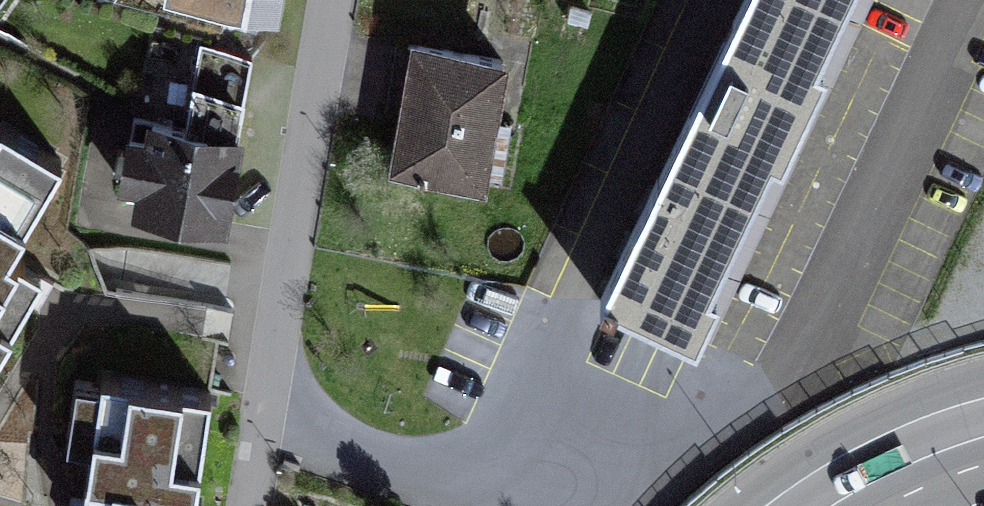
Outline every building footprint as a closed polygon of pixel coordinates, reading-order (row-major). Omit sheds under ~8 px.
[(266,32),(272,0),(111,0),(266,32)] [(607,300),(695,340),(851,0),(744,0),(607,300)] [(183,121),(144,112),(121,204),(217,227),(257,64),(201,50),(183,121)] [(497,65),(404,51),(386,174),(479,187),(497,65)] [(0,125),(0,367),(52,273),(8,249),(59,157),(0,125)] [(80,383),(67,457),(90,461),(82,505),(191,505),(209,405),(80,383)]
